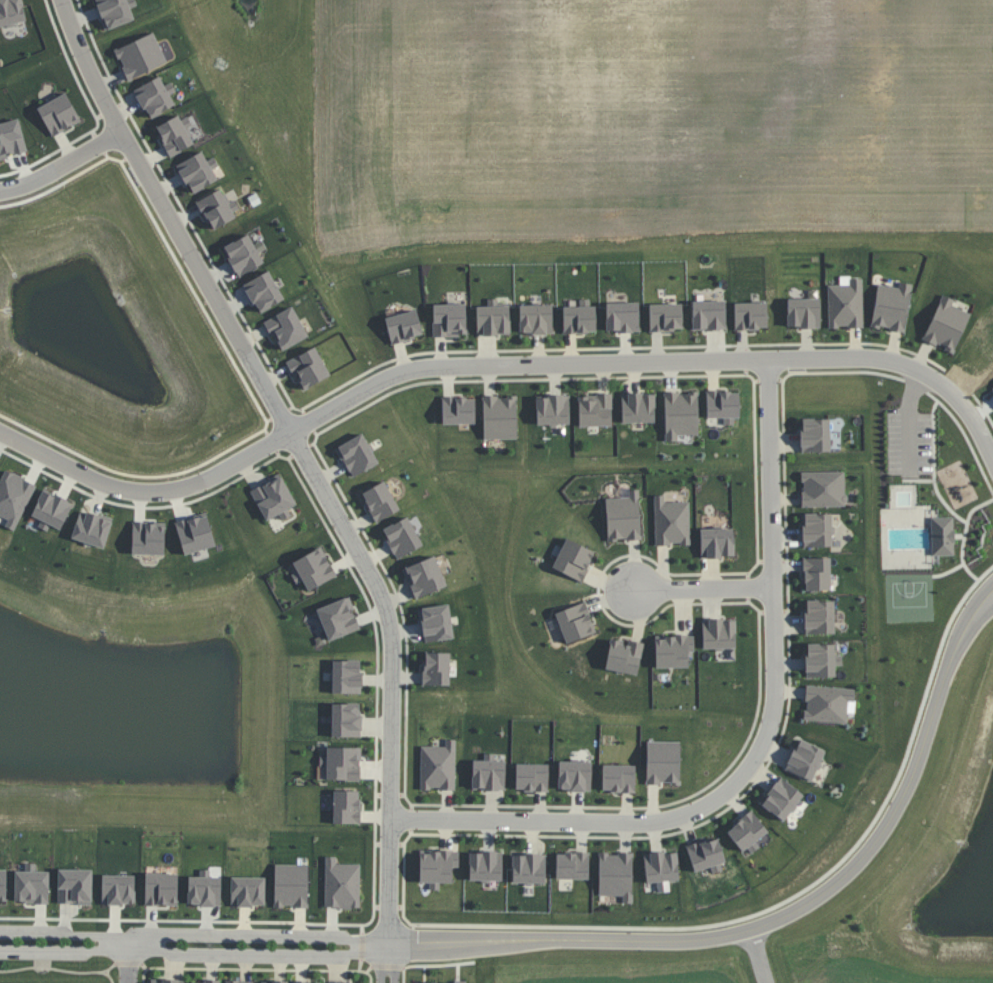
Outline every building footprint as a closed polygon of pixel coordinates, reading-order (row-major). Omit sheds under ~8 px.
[(27,21),(22,0),(0,0),(0,27),(27,21)] [(105,30),(135,20),(131,7),(137,5),(135,0),(95,0),(105,30)] [(128,80),(167,62),(153,32),(114,50),(128,80)] [(171,81),(164,85),(159,76),(133,90),(150,119),(176,105),(170,95),(177,91),(171,81)] [(81,122),(68,93),(37,106),(51,136),(81,122)] [(156,126),(170,156),(195,144),(187,128),(192,125),(188,116),(180,120),(178,115),(156,126)] [(27,151),(19,118),(0,123),(0,159),(27,151)] [(176,165),(192,194),(218,180),(212,169),(219,165),(214,157),(207,160),(202,151),(176,165)] [(197,200),(211,228),(242,213),(234,198),(226,202),(220,189),(197,200)] [(238,276),(264,263),(249,234),(223,247),(238,276)] [(243,284),(258,313),(285,300),(269,270),(243,284)] [(863,327),(863,278),(849,279),(849,284),(827,284),(828,327),(863,327)] [(904,332),(912,283),(899,281),(898,287),(877,284),(870,326),(904,332)] [(955,299),(942,294),(923,340),(954,353),(970,313),(952,305),(955,299)] [(820,298),(787,299),(788,328),(820,327),(820,298)] [(498,299),(487,299),(487,306),(477,306),(477,335),(510,334),(510,305),(498,305),(498,299)] [(725,300),(692,301),(692,330),(726,329),(725,300)] [(606,303),(606,332),(639,331),(639,302),(606,303)] [(735,329),(767,329),(767,302),(734,303),(735,329)] [(466,303),(433,304),(433,336),(467,335),(466,303)] [(682,303),(649,304),(650,331),(682,330),(682,303)] [(519,305),(520,334),(553,333),(552,304),(519,305)] [(265,319),(280,351),(308,337),(294,306),(265,319)] [(563,307),(563,334),(596,333),(595,306),(563,307)] [(423,335),(417,309),(385,317),(391,343),(423,335)] [(287,361),(303,390),(330,376),(315,346),(287,361)] [(698,391),(664,392),(665,441),(678,441),(678,435),(699,435),(698,391)] [(738,391),(706,391),(707,418),(723,418),(724,425),(738,424),(738,391)] [(622,423),(656,422),(655,392),(621,394),(622,423)] [(579,426),(612,425),(611,394),(578,395),(579,426)] [(517,395),(483,396),(484,439),(518,439),(517,395)] [(537,425),(570,424),(569,395),(536,396),(537,425)] [(443,424),(476,424),(475,397),(442,398),(443,424)] [(801,452),(830,451),(829,418),(801,419),(801,452)] [(379,462),(361,433),(335,448),(353,478),(379,462)] [(4,469),(0,478),(0,516),(7,519),(4,526),(15,531),(36,483),(4,469)] [(802,471),(802,507),(845,506),(845,471),(802,471)] [(251,490),(266,521),(279,515),(281,520),(291,516),(287,509),(296,504),(281,475),(251,490)] [(362,492),(374,522),(399,511),(386,481),(362,492)] [(31,516),(62,529),(73,502),(42,489),(31,516)] [(607,541),(641,540),(639,489),(628,489),(629,497),(606,498),(607,541)] [(690,544),(689,501),(664,502),(664,495),(654,495),(655,545),(690,544)] [(71,538),(104,548),(113,519),(80,509),(71,538)] [(832,546),(831,513),(802,514),(803,547),(832,546)] [(184,554),(216,546),(207,514),(175,522),(184,554)] [(382,529),(397,559),(423,546),(408,516),(382,529)] [(953,517),(931,517),(932,555),(954,555),(953,517)] [(132,554),(165,555),(165,523),(132,522),(132,554)] [(734,556),(733,528),(700,529),(701,557),(734,556)] [(582,581),(595,551),(565,538),(552,569),(582,581)] [(292,561),(297,571),(291,574),(296,583),(302,579),(308,591),(336,576),(321,546),(292,561)] [(447,586),(435,555),(403,568),(415,599),(447,586)] [(830,557),(804,558),(804,590),(830,590),(830,557)] [(328,641),(361,629),(349,596),(316,609),(328,641)] [(806,600),(805,633),(834,634),(834,601),(806,600)] [(595,634),(587,603),(556,611),(565,643),(595,634)] [(425,643),(454,638),(448,604),(419,609),(425,643)] [(736,620),(703,619),(702,648),(735,649),(736,620)] [(656,668),(688,667),(688,650),(694,650),(694,635),(655,636),(656,668)] [(605,668),(637,675),(644,643),(628,640),(628,642),(611,639),(605,668)] [(806,677),(835,677),(835,665),(842,665),(842,654),(835,654),(834,644),(806,644),(806,677)] [(423,685),(449,685),(450,652),(424,652),(423,685)] [(333,660),(332,693),(361,694),(362,660),(333,660)] [(855,688),(806,686),(804,721),(847,723),(848,701),(854,702),(855,688)] [(332,703),(332,736),(361,737),(361,703),(332,703)] [(445,746),(421,746),(420,789),(455,789),(456,739),(445,739),(445,746)] [(825,750),(799,739),(785,769),(812,781),(825,750)] [(680,742),(647,741),(646,783),(680,784),(680,742)] [(360,780),(361,747),(327,747),(327,756),(320,756),(319,766),(326,766),(326,780),(360,780)] [(494,754),(484,753),(484,760),(473,760),(472,789),(505,790),(506,761),(494,760),(494,754)] [(558,790),(591,791),(592,762),(558,761),(558,790)] [(549,791),(549,764),(516,764),(516,791),(549,791)] [(636,791),(635,765),(602,765),(603,792),(636,791)] [(760,806),(786,821),(803,792),(777,777),(760,806)] [(333,823),(360,823),(360,791),(333,790),(333,823)] [(727,830),(748,856),(759,847),(755,842),(768,831),(752,810),(727,830)] [(727,865),(717,836),(686,847),(695,872),(710,866),(712,871),(727,865)] [(452,883),(453,866),(458,867),(459,852),(420,851),(420,882),(429,882),(429,890),(440,890),(440,883),(452,883)] [(503,852),(470,851),(469,880),(502,881),(503,852)] [(643,854),(647,883),(657,882),(658,892),(670,891),(669,881),(679,880),(676,851),(643,854)] [(556,878),(589,879),(590,853),(557,852),(556,878)] [(512,883),(545,884),(546,854),(513,853),(512,883)] [(633,853),(599,853),(598,895),(622,895),(622,903),(632,903),(633,853)] [(360,864),(336,863),(336,857),(325,856),(324,908),(359,908),(360,864)] [(49,871),(35,871),(36,863),(25,863),(25,871),(15,870),(14,902),(48,903),(49,871)] [(308,864),(275,864),(274,907),(307,908),(308,864)] [(92,904),(92,869),(58,869),(58,903),(92,904)] [(221,877),(210,876),(210,870),(200,870),(200,876),(188,876),(188,905),(221,906),(221,877)] [(145,905),(178,905),(178,873),(145,873),(145,905)] [(102,904),(135,904),(135,874),(102,875),(102,904)] [(231,906),(265,906),(265,877),(231,876),(231,906)]
